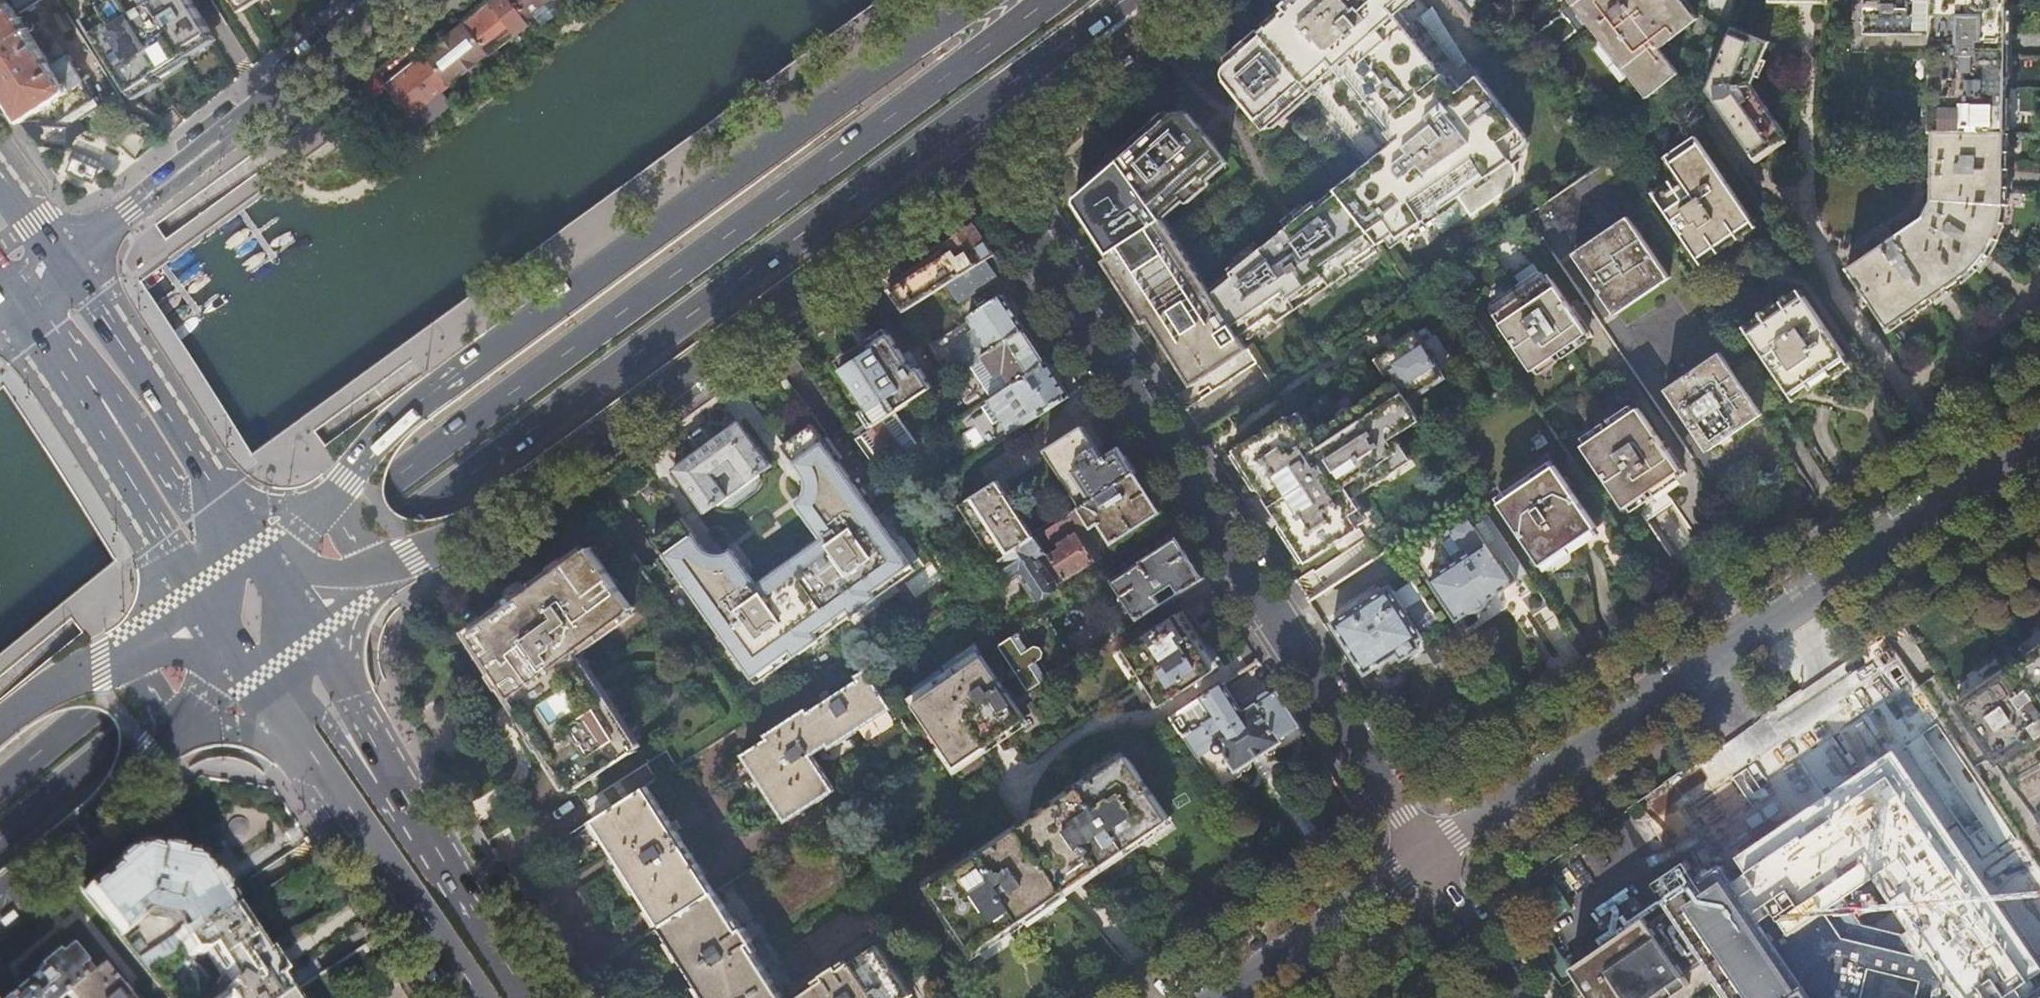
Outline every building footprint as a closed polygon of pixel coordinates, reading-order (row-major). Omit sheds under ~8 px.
[(12,0),(0,0),(0,83),(24,120),(32,119),(40,119),(48,119),(52,120),(56,120),(64,122),(70,124),(101,103),(68,54),(54,65),(44,49),(48,46),(41,36),(37,39),(32,32),(41,26),(32,12),(23,17),(12,0)] [(23,10),(38,0),(16,0),(23,10)] [(194,0),(103,0),(108,7),(89,19),(136,92),(160,77),(157,73),(194,49),(192,45),(211,33),(209,30),(212,29),(194,0)] [(513,0),(491,0),(465,21),(466,22),(484,44),(488,42),(491,46),(503,37),(501,35),(524,16),(513,0)] [(524,16),(528,22),(530,25),(536,20),(534,16),(532,13),(551,0),(513,0),(524,16)] [(1526,133),(1469,62),(1461,68),(1419,17),(1428,10),(1419,0),(1301,0),(1264,31),(1229,63),(1229,64),(1226,67),(1225,71),(1225,75),(1228,79),(1227,80),(1237,92),(1238,92),(1251,108),(1250,108),(1267,130),(1334,70),(1339,77),(1335,84),(1333,92),(1332,100),(1333,109),(1337,108),(1340,115),(1344,122),(1350,127),(1358,132),(1356,136),(1362,139),(1371,140),(1380,139),(1389,137),(1395,143),(1211,289),(1242,334),(1276,311),(1281,319),(1300,306),(1295,298),(1329,276),(1334,283),(1353,270),(1348,263),(1524,145),(1527,140),(1527,136),(1526,133)] [(1702,53),(1682,28),(1701,12),(1691,0),(1576,0),(1652,93),(1702,53)] [(2008,0),(1869,0),(1868,36),(1884,36),(1884,33),(1932,33),(1931,107),(1926,107),(1926,114),(1931,114),(1930,131),(1932,131),(2006,132),(2007,42),(2008,0)] [(484,44),(466,22),(427,54),(447,77),(485,46),(484,44)] [(1771,41),(1734,26),(1708,93),(1715,102),(1725,116),(1755,160),(1785,138),(1787,139),(1789,138),(1753,87),(1771,41)] [(410,117),(452,83),(447,77),(427,54),(388,86),(410,117)] [(1716,119),(1725,116),(1715,102),(1708,106),(1716,119)] [(1151,130),(1120,158),(1157,212),(1229,163),(1209,138),(1208,139),(1198,127),(1199,126),(1189,113),(1188,114),(1184,110),(1178,109),(1176,110),(1173,113),(1172,112),(1151,130)] [(39,142),(71,144),(72,124),(39,123),(39,142)] [(2005,170),(2006,132),(1932,131),(1932,161),(1932,162),(1932,172),(1932,199),(1929,205),(1923,215),(1921,217),(1896,235),(1884,243),(1849,266),(1849,265),(1847,266),(1888,327),(1960,279),(1975,267),(1982,261),(1989,251),(1996,240),(2000,231),(2002,222),(2005,210),(2005,170)] [(99,150),(102,144),(83,136),(69,170),(102,185),(114,157),(99,150)] [(1699,259),(1754,221),(1696,137),(1681,147),(1680,145),(1669,151),(1671,154),(1668,156),(1684,181),(1658,199),(1699,259)] [(1157,212),(1120,158),(1098,176),(1076,196),(1075,203),(1127,281),(1129,280),(1138,292),(1136,294),(1179,357),(1197,384),(1251,347),(1242,334),(1211,289),(1171,232),(1162,219),(1157,212)] [(1932,162),(1932,161),(1924,160),(1923,173),(1932,172),(1932,162)] [(1915,211),(1923,215),(1929,205),(1920,200),(1915,211)] [(1576,254),(1618,314),(1670,279),(1629,217),(1576,254)] [(899,264),(882,276),(906,310),(947,285),(995,254),(987,241),(977,226),(946,248),(943,243),(930,252),(935,260),(923,268),(908,277),(899,264)] [(1878,234),(1884,243),(1896,235),(1889,227),(1878,234)] [(995,254),(947,285),(958,301),(1006,271),(995,254)] [(1548,275),(1493,311),(1534,372),(1588,335),(1548,275)] [(936,343),(955,375),(981,358),(984,356),(1026,330),(1015,313),(1003,294),(968,317),(970,321),(936,343)] [(1848,358),(1805,296),(1750,333),(1792,394),(1827,371),(1848,358)] [(1026,330),(984,356),(1006,389),(1013,385),(1047,362),(1037,347),(1026,330)] [(1289,416),(1237,450),(1251,471),(1298,543),(1310,562),(1363,528),(1354,514),(1363,508),(1356,497),(1399,469),(1392,459),(1402,453),(1393,439),(1424,419),(1410,399),(1445,376),(1416,332),(1376,358),(1387,375),(1392,372),(1396,379),(1314,432),(1308,423),(1298,429),(1289,416)] [(863,412),(874,427),(896,412),(935,388),(922,367),(915,371),(905,354),(892,334),(874,345),(876,349),(866,356),(863,351),(842,364),(858,389),(862,387),(874,405),(870,408),(863,412)] [(876,349),(874,345),(868,349),(863,351),(866,356),(876,349)] [(1764,416),(1721,353),(1668,389),(1711,451),(1739,432),(1764,416)] [(1058,378),(1047,362),(1013,385),(1006,389),(994,397),(1015,431),(1035,418),(1069,396),(1058,378)] [(786,379),(781,383),(789,396),(795,392),(786,379)] [(858,389),(870,408),(874,405),(862,387),(858,389)] [(1681,472),(1638,409),(1583,446),(1626,509),(1662,485),(1681,472)] [(874,427),(857,437),(880,471),(919,445),(896,412),(874,427)] [(716,442),(703,451),(675,470),(707,515),(719,508),(721,509),(722,510),(724,511),(726,511),(727,512),(730,512),(732,511),(735,510),(758,494),(760,492),(761,491),(762,489),(763,485),(763,483),(762,477),(774,468),(743,423),(716,442)] [(1090,427),(1085,430),(1084,428),(1045,453),(1081,507),(1137,472),(1120,446),(1103,458),(1096,447),(1101,443),(1090,427)] [(682,578),(751,676),(789,650),(794,656),(819,639),(815,632),(831,621),(847,610),(852,616),(877,598),(873,592),(911,565),(841,466),(846,462),(832,441),(826,445),(815,429),(786,449),(806,477),(806,479),(806,482),(806,485),(806,489),(805,492),(804,495),(803,498),(802,501),(801,503),(799,506),(818,533),(824,542),(816,548),(820,555),(772,587),(768,582),(760,588),(754,578),(735,552),(732,553),(728,553),(721,553),(717,553),(712,552),(708,550),(704,548),(685,520),(654,541),(666,558),(661,561),(676,582),(682,578)] [(694,438),(703,451),(716,442),(707,429),(701,433),(694,438)] [(1597,528),(1555,465),(1499,503),(1542,565),(1572,545),(1597,528)] [(1152,495),(1137,472),(1081,507),(1047,530),(1059,549),(1050,555),(1062,571),(1067,580),(1097,561),(1081,536),(1100,522),(1114,543),(1116,542),(1120,546),(1166,516),(1152,495)] [(1005,482),(1000,485),(998,483),(960,507),(995,562),(999,560),(1034,538),(1015,508),(1021,504),(1012,491),(1005,482)] [(625,495),(619,499),(628,511),(634,508),(625,495)] [(1527,573),(1485,511),(1471,521),(1469,516),(1438,537),(1457,564),(1432,581),(1439,591),(1458,620),(1493,597),(1527,573)] [(1050,555),(1037,536),(1034,538),(999,560),(1012,579),(1021,573),(1038,598),(1057,586),(1052,578),(1062,571),(1050,555)] [(1205,577),(1179,537),(1114,580),(1140,619),(1205,577)] [(767,580),(768,582),(772,587),(820,555),(816,548),(815,547),(767,580)] [(637,752),(576,658),(571,661),(567,655),(636,608),(634,606),(632,607),(596,557),(600,554),(595,548),(593,550),(591,548),(526,595),(471,634),(485,657),(521,713),(552,761),(572,792),(575,791),(574,789),(588,780),(592,787),(599,782),(598,779),(604,775),(606,778),(612,774),(609,767),(633,752),(634,754),(637,752)] [(616,566),(619,571),(634,562),(631,557),(616,566)] [(916,572),(911,565),(873,592),(877,598),(916,572)] [(1423,638),(1390,586),(1334,623),(1344,637),(1361,664),(1368,674),(1399,653),(1403,659),(1412,653),(1420,647),(1417,641),(1423,638)] [(1208,640),(1186,605),(1132,641),(1170,703),(1225,668),(1208,640)] [(831,621),(836,627),(852,616),(847,610),(831,621)] [(1058,629),(1048,615),(1001,645),(1032,688),(1077,659),(1058,629)] [(1077,633),(1086,645),(1113,628),(1104,615),(1099,619),(1097,617),(1096,617),(1095,616),(1094,616),(1093,616),(1092,616),(1091,616),(1089,616),(1088,617),(1087,618),(1086,619),(1085,619),(1085,620),(1084,622),(1084,623),(1084,624),(1084,625),(1085,628),(1077,633)] [(815,632),(819,639),(836,627),(831,621),(815,632)] [(839,646),(845,655),(860,645),(854,636),(839,646)] [(2033,653),(1959,704),(1998,760),(2038,733),(2039,736),(2039,648),(2033,653)] [(789,650),(751,676),(756,682),(794,656),(789,650)] [(698,652),(682,663),(685,669),(701,658),(698,652)] [(1030,722),(990,658),(920,705),(960,768),(1030,722)] [(893,709),(867,670),(857,676),(859,680),(832,698),(830,694),(820,700),(823,704),(809,713),(806,709),(766,735),(768,739),(744,755),(763,785),(787,822),(835,791),(814,756),(829,746),(832,749),(893,709)] [(1244,712),(1224,683),(1172,718),(1221,790),(1242,776),(1243,774),(1244,772),(1245,770),(1246,769),(1248,767),(1249,765),(1250,763),(1252,762),(1254,760),(1255,759),(1260,756),(1262,754),(1264,753),(1267,752),(1270,751),(1272,750),(1274,750),(1277,749),(1281,749),(1285,748),(1307,735),(1288,705),(1278,690),(1244,712)] [(749,721),(734,701),(730,704),(744,724),(749,721)] [(655,781),(675,768),(665,752),(645,765),(655,781)] [(1128,762),(1095,783),(1138,845),(1154,833),(1170,823),(1174,819),(1133,758),(1128,762)] [(1070,892),(1138,845),(1095,783),(1055,811),(937,890),(942,898),(962,928),(979,953),(1007,934),(1031,918),(1034,916),(1070,892)] [(717,890),(646,787),(593,820),(611,848),(647,900),(663,925),(717,890)] [(559,803),(534,817),(542,833),(568,819),(559,803)] [(240,817),(235,818),(234,818),(231,820),(229,824),(228,828),(228,832),(230,835),(233,838),(238,839),(243,838),(246,836),(248,833),(249,830),(249,825),(246,820),(244,818),(240,817)] [(116,866),(86,891),(122,936),(149,914),(170,919),(177,930),(177,934),(139,956),(147,966),(182,944),(235,910),(260,894),(250,880),(226,896),(225,894),(213,878),(201,859),(171,854),(142,845),(116,866)] [(1995,970),(1992,960),(1986,937),(1959,952),(1958,950),(1942,960),(1864,945),(1846,920),(1828,933),(1818,940),(1787,960),(1721,864),(1571,965),(1593,997),(1688,997),(1711,982),(1722,997),(2011,997),(1995,970)] [(717,890),(663,925),(684,958),(710,997),(918,997),(921,996),(885,940),(803,991),(788,966),(879,909),(860,882),(771,938),(733,880),(717,890)] [(289,995),(316,978),(327,971),(319,958),(281,982),(279,978),(280,977),(266,956),(264,956),(255,942),(235,910),(182,944),(190,955),(205,954),(211,951),(228,979),(222,982),(221,988),(229,993),(225,997),(285,997),(289,995)] [(1985,934),(1958,950),(1959,952),(1986,937),(1985,934)] [(10,997),(67,997),(70,996),(71,997),(129,997),(114,980),(114,979),(104,967),(93,976),(71,949),(61,956),(59,953),(51,959),(43,966),(46,969),(11,997),(10,997)] [(129,997),(130,997),(139,991),(129,978),(123,972),(114,979),(114,980),(129,997)] [(2023,997),(2039,997),(2039,988),(2023,997)]
